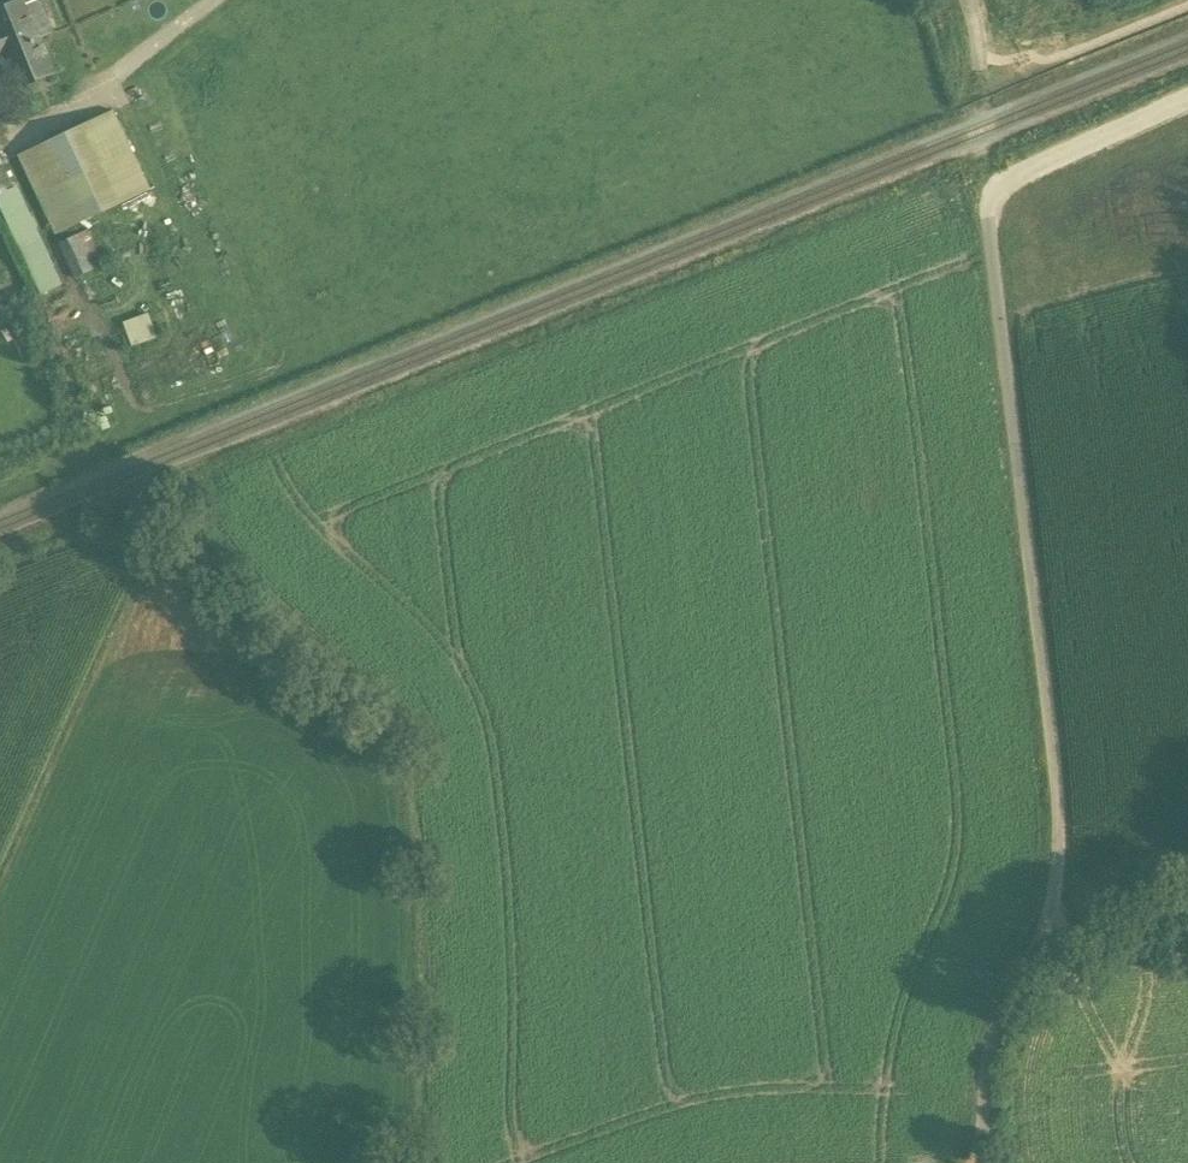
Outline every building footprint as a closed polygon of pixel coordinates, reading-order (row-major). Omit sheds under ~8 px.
[(41,36),(55,31),(44,3),(30,9),(27,0),(19,0),(0,8),(0,53),(41,36)] [(4,94),(56,73),(41,36),(0,53),(0,83),(4,94)] [(114,110),(18,155),(55,234),(151,190),(114,110)] [(60,285),(0,155),(0,211),(39,295),(60,285)] [(77,233),(58,242),(75,278),(94,269),(77,233)] [(126,317),(132,343),(158,337),(152,311),(126,317)]
